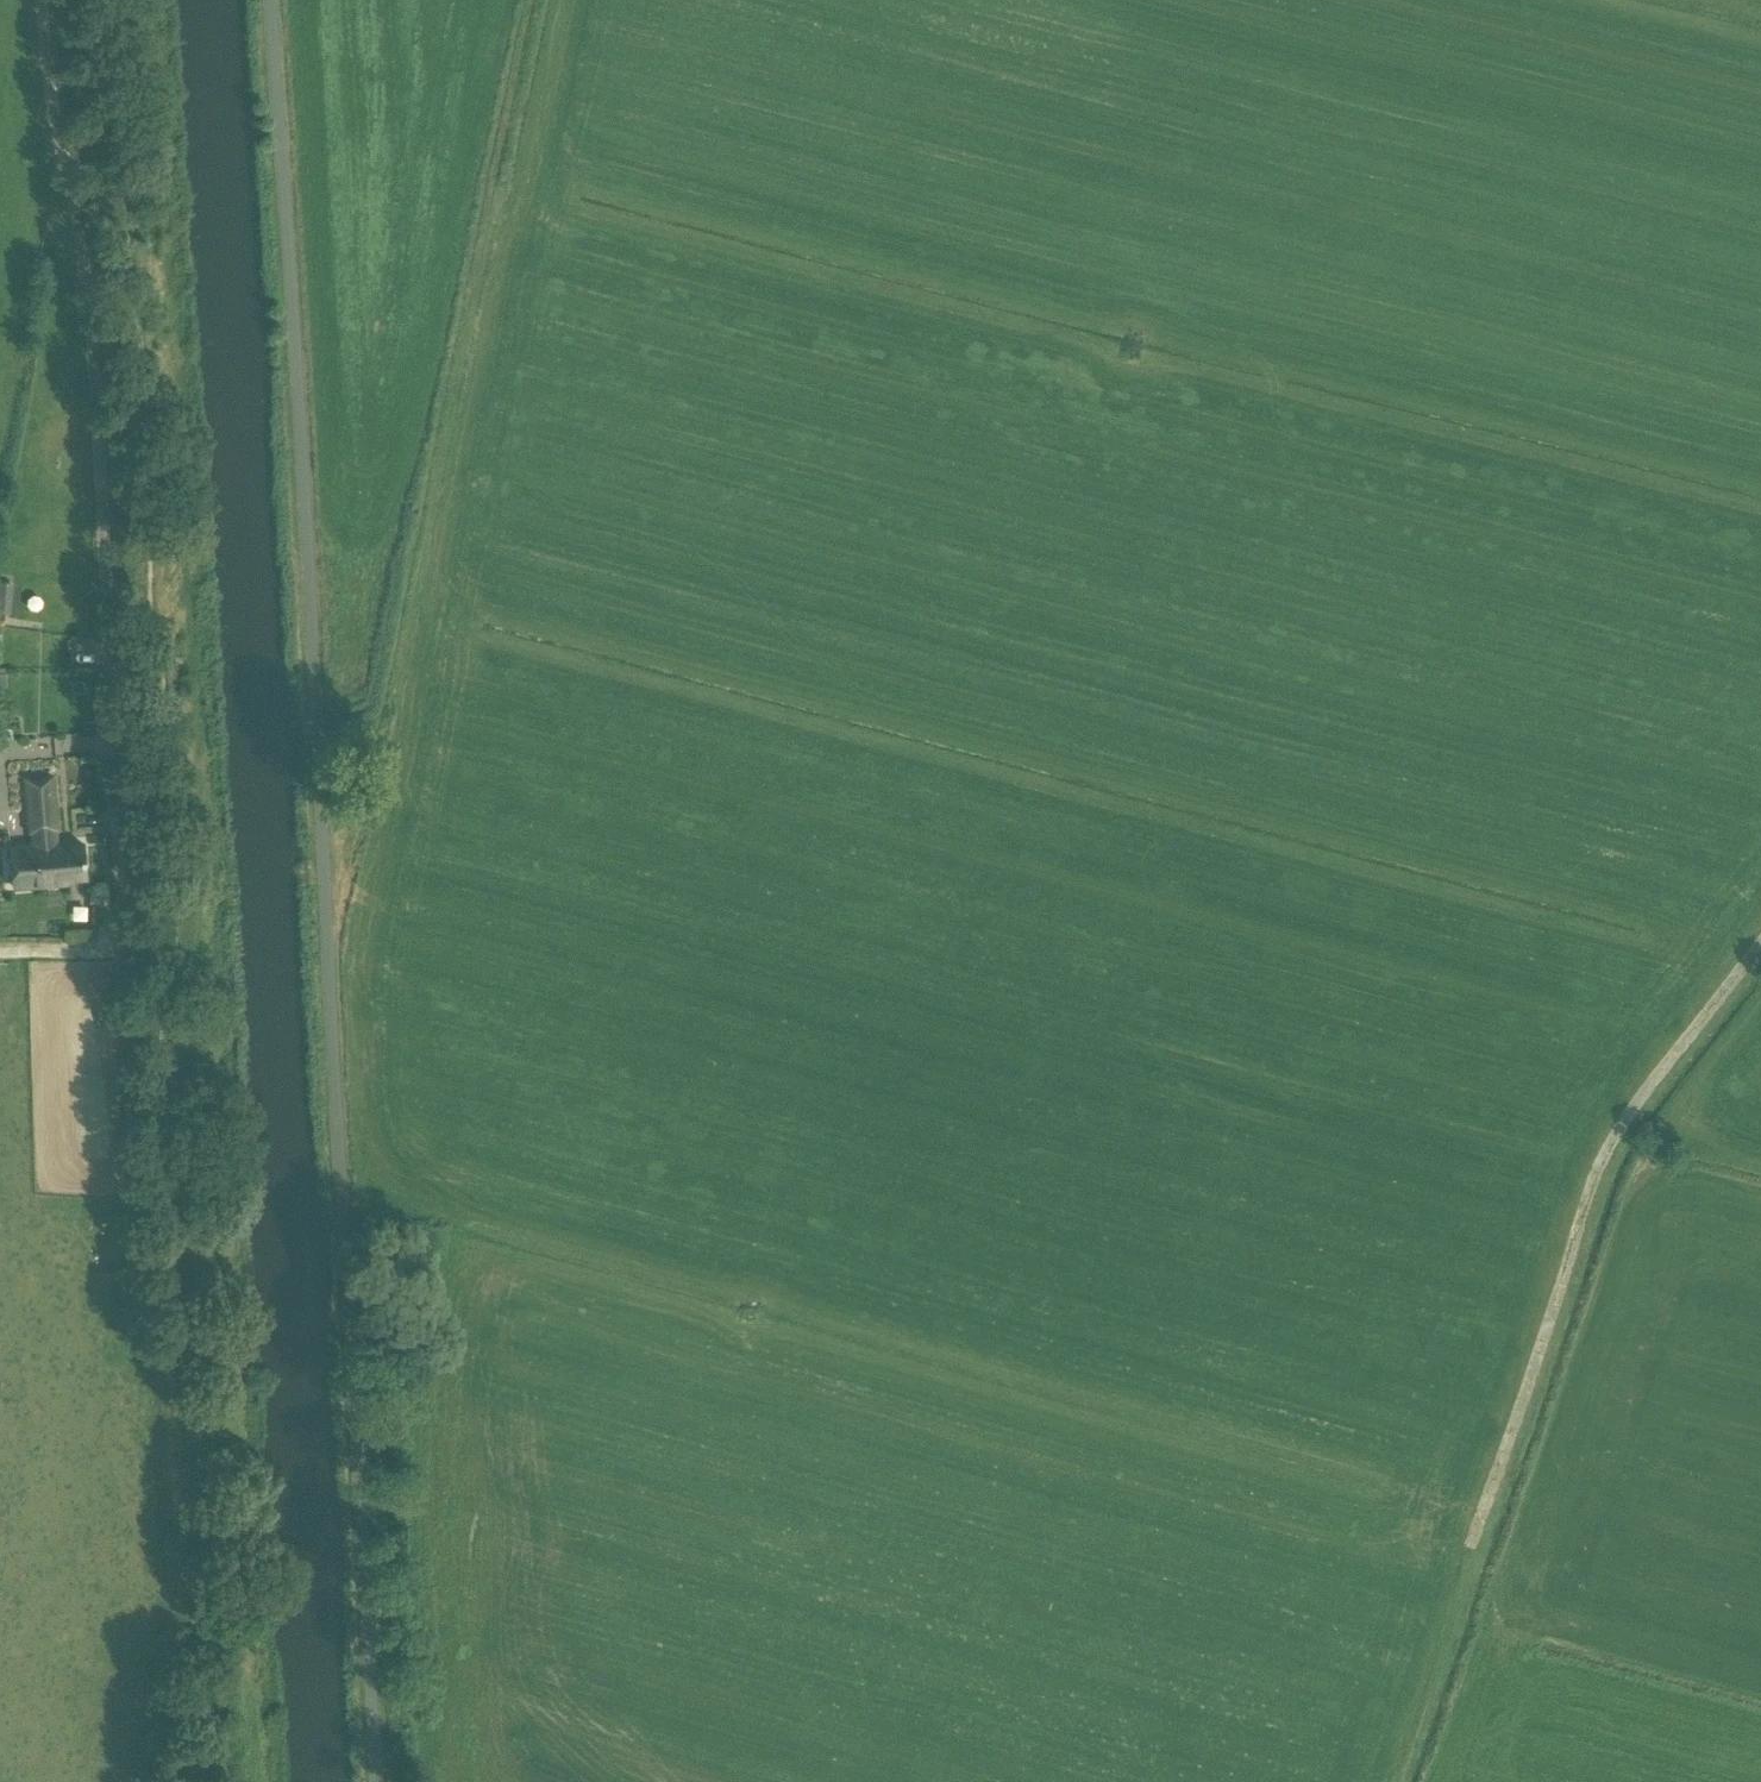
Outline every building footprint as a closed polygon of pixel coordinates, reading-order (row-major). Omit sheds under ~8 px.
[(10,612),(14,583),(0,581),(0,611),(10,612)] [(87,877),(84,844),(59,846),(53,776),(26,778),(31,831),(34,830),(35,844),(10,847),(14,887),(67,883),(67,879),(87,877)]
